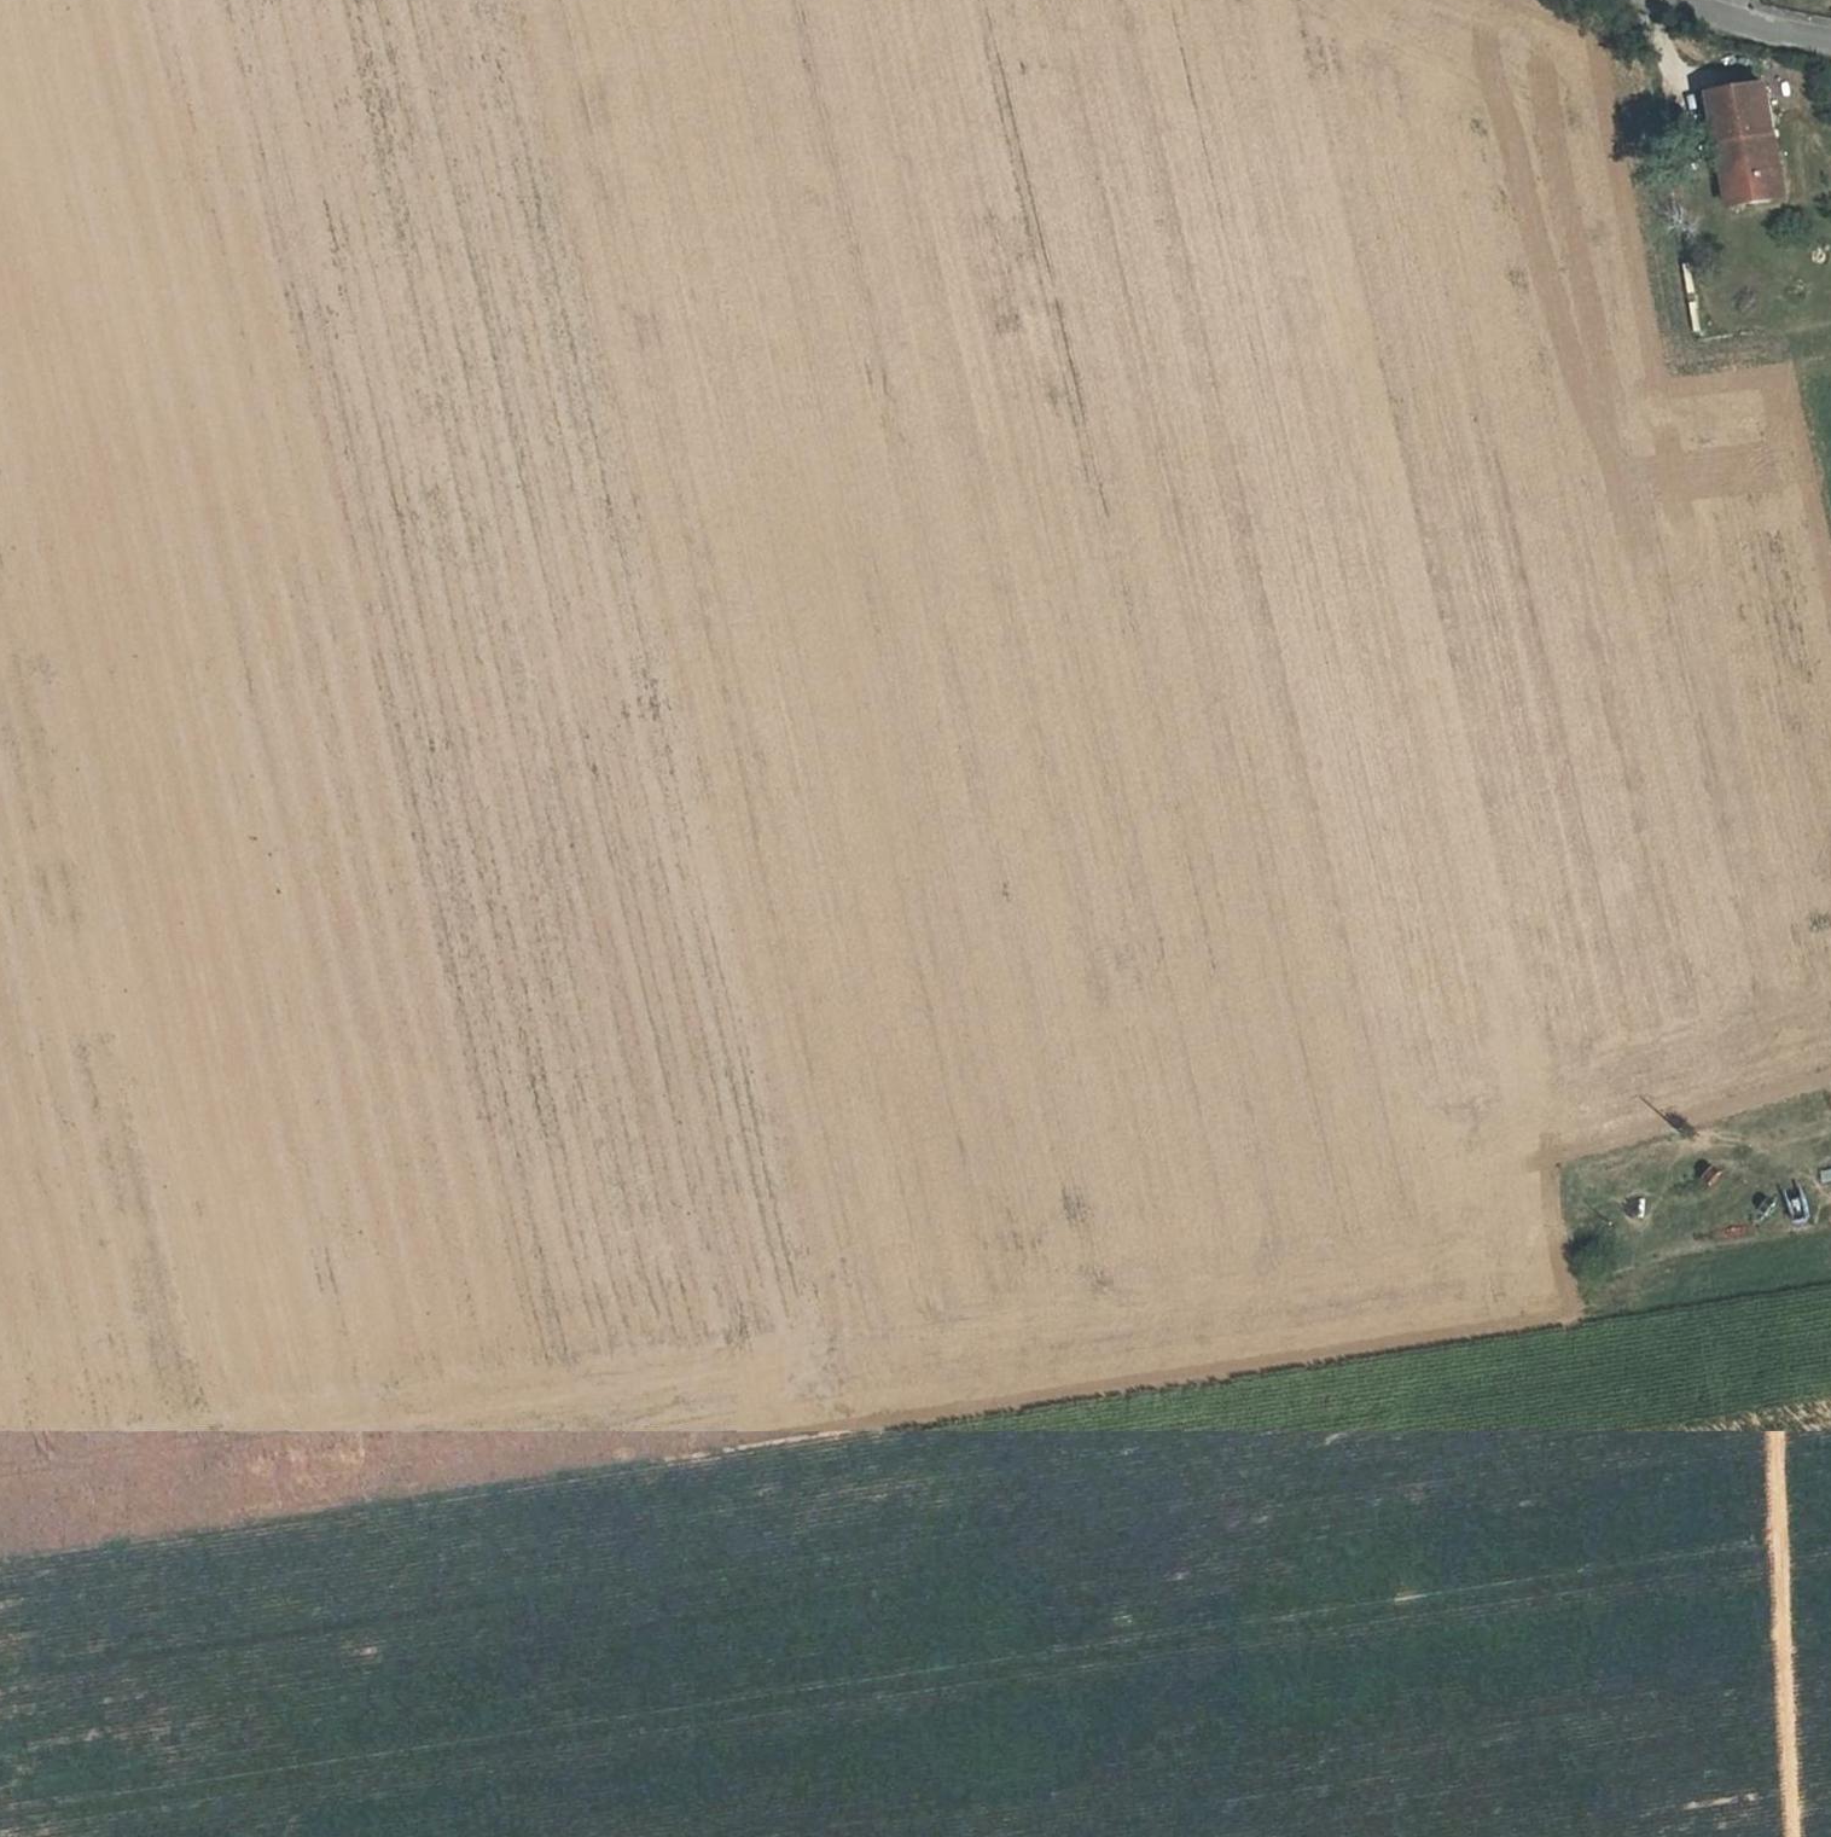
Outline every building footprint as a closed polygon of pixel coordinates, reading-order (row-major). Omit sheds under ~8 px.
[(1745,203),(1795,193),(1772,77),(1721,85),(1745,203)]
